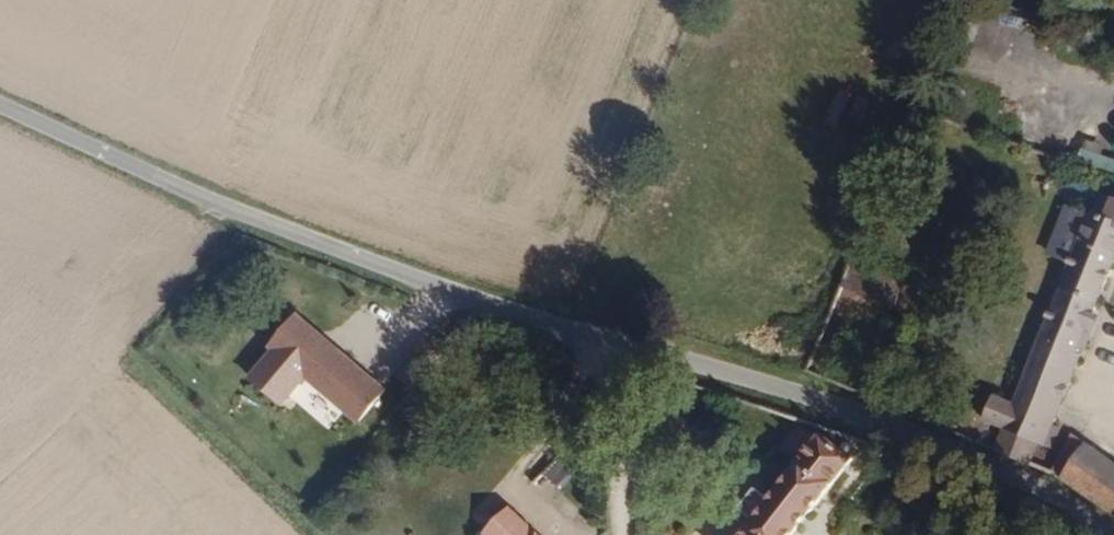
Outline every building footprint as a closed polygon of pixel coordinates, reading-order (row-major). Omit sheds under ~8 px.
[(1091,188),(1020,370),(1001,415),(983,409),(971,445),(1028,467),(1113,249),(1113,250),(1113,197),(1091,188)] [(384,388),(297,313),(266,348),(271,352),(248,378),(280,407),(308,375),(357,419),(384,388)] [(1042,472),(1056,477),(1113,525),(1113,463),(1074,431),(1042,472)] [(800,434),(784,449),(800,464),(768,497),(753,484),(735,503),(751,518),(735,534),(789,534),(851,468),(822,442),(816,448),(800,434)] [(572,471),(548,451),(535,466),(559,486),(572,471)] [(483,530),(489,534),(538,534),(506,506),(483,530)]
